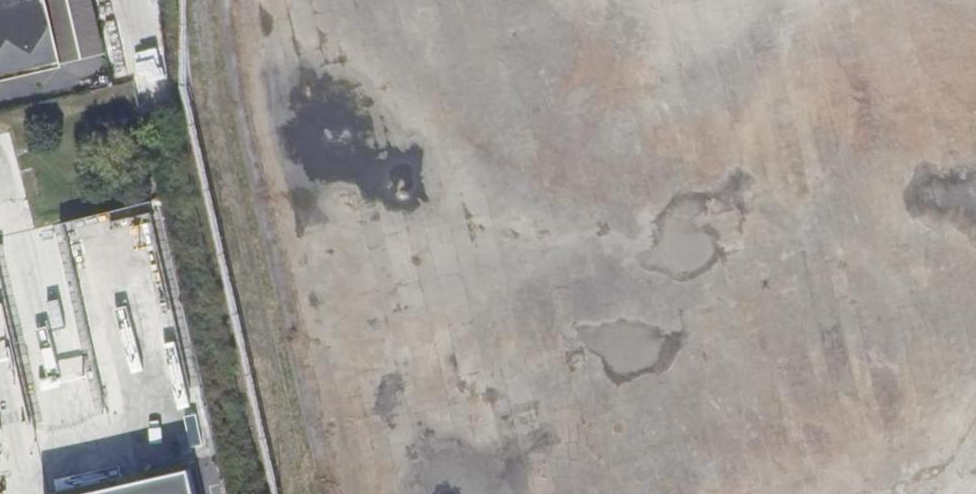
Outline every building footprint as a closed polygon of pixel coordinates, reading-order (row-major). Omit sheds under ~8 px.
[(47,0),(0,0),(0,82),(62,68),(47,0)] [(62,68),(107,58),(94,0),(47,0),(62,68)] [(84,493),(196,493),(190,470),(84,493)]
